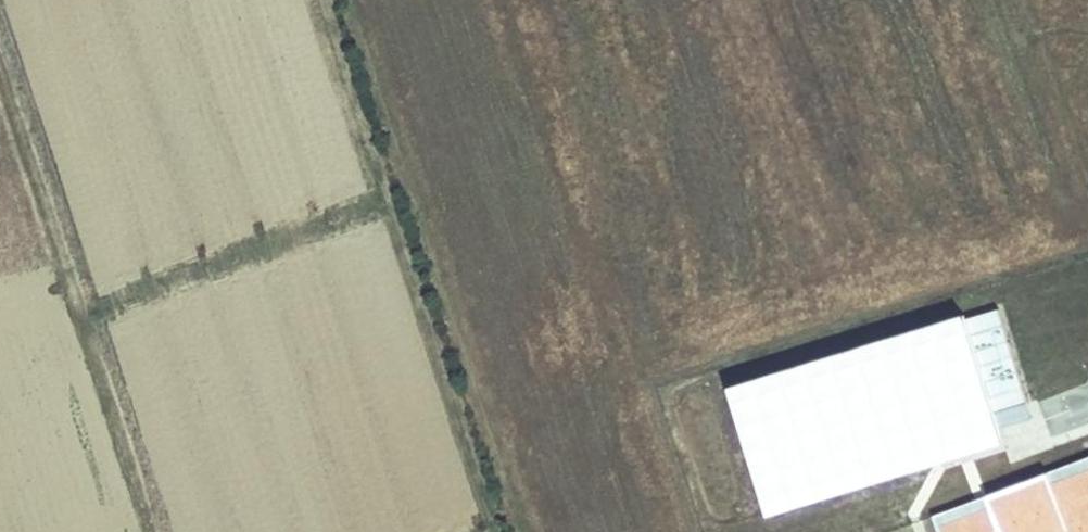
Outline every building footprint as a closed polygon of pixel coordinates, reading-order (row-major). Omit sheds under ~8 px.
[(1003,442),(999,429),(994,414),(1027,404),(999,310),(965,320),(964,316),(729,389),(767,514),(1003,442)] [(1032,419),(1027,404),(994,414),(999,429),(1032,419)]
